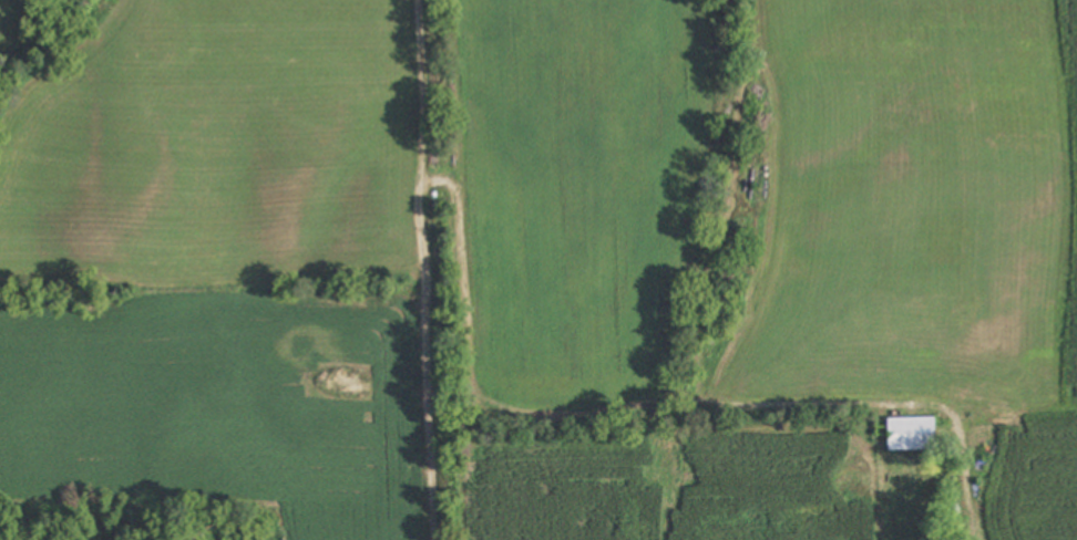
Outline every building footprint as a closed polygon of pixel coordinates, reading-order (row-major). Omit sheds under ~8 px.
[(892,452),(940,452),(940,420),(892,420),(892,452)]
